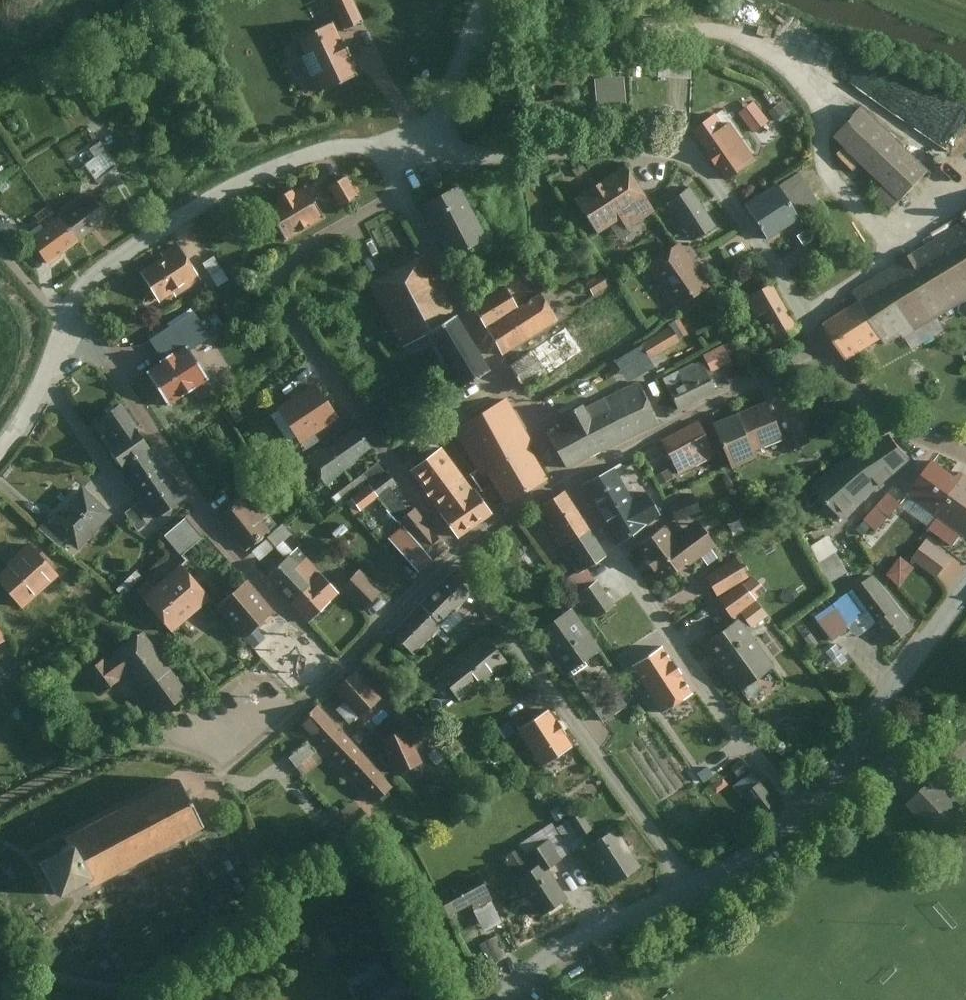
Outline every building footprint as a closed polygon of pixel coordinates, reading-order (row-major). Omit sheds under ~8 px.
[(349,0),(328,0),(341,30),(358,22),(349,0)] [(352,74),(329,20),(291,37),(315,90),(352,74)] [(698,82),(699,62),(661,61),(660,80),(698,82)] [(627,79),(595,78),(594,107),(626,107),(627,79)] [(932,169),(860,103),(830,136),(882,183),(876,190),(896,208),(932,169)] [(769,123),(755,104),(741,114),(755,133),(769,123)] [(717,123),(714,117),(694,129),(710,152),(734,135),(723,119),(717,123)] [(726,174),(750,156),(734,135),(710,152),(726,174)] [(113,167),(102,151),(80,165),(91,180),(113,167)] [(625,166),(573,201),(595,233),(616,218),(629,236),(659,216),(625,166)] [(821,205),(800,175),(779,190),(800,220),(821,205)] [(351,193),(344,178),(329,185),(336,200),(351,193)] [(779,190),(775,184),(744,203),(768,242),(800,220),(779,190)] [(458,185),(419,205),(445,260),(485,240),(458,185)] [(327,217),(310,186),(264,212),(281,243),(327,217)] [(717,231),(693,191),(662,209),(677,235),(688,228),(697,243),(717,231)] [(95,201),(89,193),(57,216),(76,242),(113,215),(100,197),(95,201)] [(76,242),(57,216),(28,235),(51,263),(76,242)] [(847,292),(853,302),(877,339),(886,354),(965,304),(965,218),(847,292)] [(206,287),(181,247),(139,272),(161,307),(176,298),(180,303),(206,287)] [(674,247),(644,268),(674,312),(705,289),(690,264),(697,262),(698,249),(674,247)] [(486,372),(420,255),(365,282),(399,353),(423,345),(452,391),(486,372)] [(231,282),(217,259),(207,265),(221,288),(231,282)] [(516,308),(502,287),(472,307),(486,328),(516,308)] [(792,329),(769,289),(744,304),(767,343),(792,329)] [(501,350),(553,317),(538,293),(516,308),(486,328),(501,350)] [(853,302),(818,326),(844,363),(877,339),(853,302)] [(545,380),(584,352),(563,323),(505,363),(518,382),(537,368),(545,380)] [(647,359),(675,341),(667,328),(639,346),(647,359)] [(639,346),(611,363),(623,384),(652,366),(647,359),(639,346)] [(728,365),(720,350),(703,358),(711,373),(728,365)] [(699,364),(662,383),(676,412),(714,393),(699,364)] [(313,381),(276,404),(285,426),(324,402),(313,381)] [(655,425),(638,385),(582,409),(580,405),(556,415),(561,426),(545,433),(560,466),(655,425)] [(765,399),(711,422),(729,464),(783,441),(765,399)] [(146,451),(116,402),(95,415),(111,440),(103,444),(118,468),(146,451)] [(508,403),(452,430),(476,478),(488,473),(502,502),(541,483),(525,449),(529,447),(508,403)] [(300,447),(338,421),(327,404),(309,417),(287,429),(300,447)] [(809,444),(804,425),(780,432),(783,441),(785,451),(809,444)] [(815,481),(841,513),(909,457),(882,425),(815,481)] [(370,448),(355,427),(295,467),(317,500),(359,472),(351,461),(370,448)] [(689,427),(655,446),(671,478),(706,459),(689,427)] [(485,517),(438,449),(407,471),(454,538),(485,517)] [(146,451),(118,468),(151,520),(180,501),(146,451)] [(428,568),(451,552),(417,504),(410,508),(376,460),(359,471),(402,531),(428,568)] [(930,461),(906,493),(935,515),(965,475),(956,468),(950,476),(930,461)] [(630,505),(613,471),(584,485),(612,542),(660,518),(649,496),(630,505)] [(965,475),(935,515),(965,537),(965,476),(965,475)] [(108,516),(79,487),(45,520),(65,541),(75,550),(108,516)] [(270,508),(252,487),(220,514),(248,547),(268,531),(258,518),(270,508)] [(601,556),(560,491),(535,507),(562,548),(555,553),(569,575),(601,556)] [(891,491),(858,523),(870,535),(903,502),(891,491)] [(700,512),(693,492),(669,500),(676,521),(700,512)] [(147,527),(134,507),(124,513),(137,534),(147,527)] [(45,520),(35,530),(55,550),(65,541),(45,520)] [(201,540),(183,520),(159,540),(177,561),(201,540)] [(661,529),(631,552),(656,586),(712,546),(694,522),(669,540),(661,529)] [(291,535),(284,527),(270,540),(283,555),(289,549),(283,543),(291,535)] [(428,568),(402,531),(386,545),(414,576),(428,568)] [(927,536),(910,556),(936,577),(952,557),(927,536)] [(35,542),(0,569),(0,576),(24,607),(62,577),(35,542)] [(333,594),(289,549),(283,555),(266,573),(307,618),(333,594)] [(837,551),(819,561),(831,582),(849,572),(837,551)] [(742,580),(731,562),(703,580),(714,597),(742,580)] [(165,633),(203,603),(176,569),(138,600),(165,633)] [(913,628),(874,573),(856,586),(878,618),(872,622),(888,646),(913,628)] [(378,597),(358,575),(342,589),(362,611),(378,597)] [(484,608),(454,578),(420,613),(439,630),(451,642),(484,608)] [(269,613),(240,579),(211,604),(240,637),(269,613)] [(611,606),(595,579),(576,589),(592,617),(611,606)] [(763,614),(743,586),(721,601),(729,613),(736,608),(747,625),(763,614)] [(591,648),(566,611),(532,634),(557,671),(591,648)] [(439,630),(420,613),(393,639),(412,657),(439,630)] [(766,663),(734,616),(698,641),(730,688),(766,663)] [(187,697),(141,633),(84,674),(101,697),(126,679),(155,720),(187,697)] [(670,657),(656,637),(622,660),(636,680),(670,657)] [(502,667),(483,641),(438,673),(458,700),(502,667)] [(683,678),(670,657),(636,680),(651,700),(683,678)] [(375,696),(352,673),(334,691),(357,714),(375,696)] [(616,688),(593,703),(603,719),(626,704),(616,688)] [(341,732),(318,706),(300,722),(323,748),(341,732)] [(515,722),(532,761),(568,745),(550,706),(515,722)] [(370,801),(388,785),(341,732),(323,748),(370,801)] [(417,765),(404,733),(379,743),(392,775),(417,765)] [(287,754),(301,775),(323,761),(309,740),(287,754)] [(424,754),(431,765),(442,759),(435,748),(424,754)] [(772,803),(750,769),(728,784),(739,800),(747,795),(759,812),(772,803)] [(180,777),(71,836),(75,844),(47,859),(64,891),(90,877),(95,886),(207,826),(180,777)] [(960,810),(933,781),(908,803),(935,833),(960,810)] [(635,869),(611,830),(583,847),(606,886),(635,869)] [(543,869),(557,861),(546,839),(524,850),(536,872),(543,869)] [(524,850),(500,862),(534,919),(563,902),(543,869),(536,872),(524,850)] [(495,906),(479,872),(435,893),(447,917),(467,907),(472,917),(495,906)] [(335,956),(324,936),(308,944),(320,964),(335,956)] [(508,959),(500,939),(488,943),(496,964),(508,959)] [(359,997),(361,999),(403,999),(411,994),(382,955),(371,964),(382,979),(359,997)]
